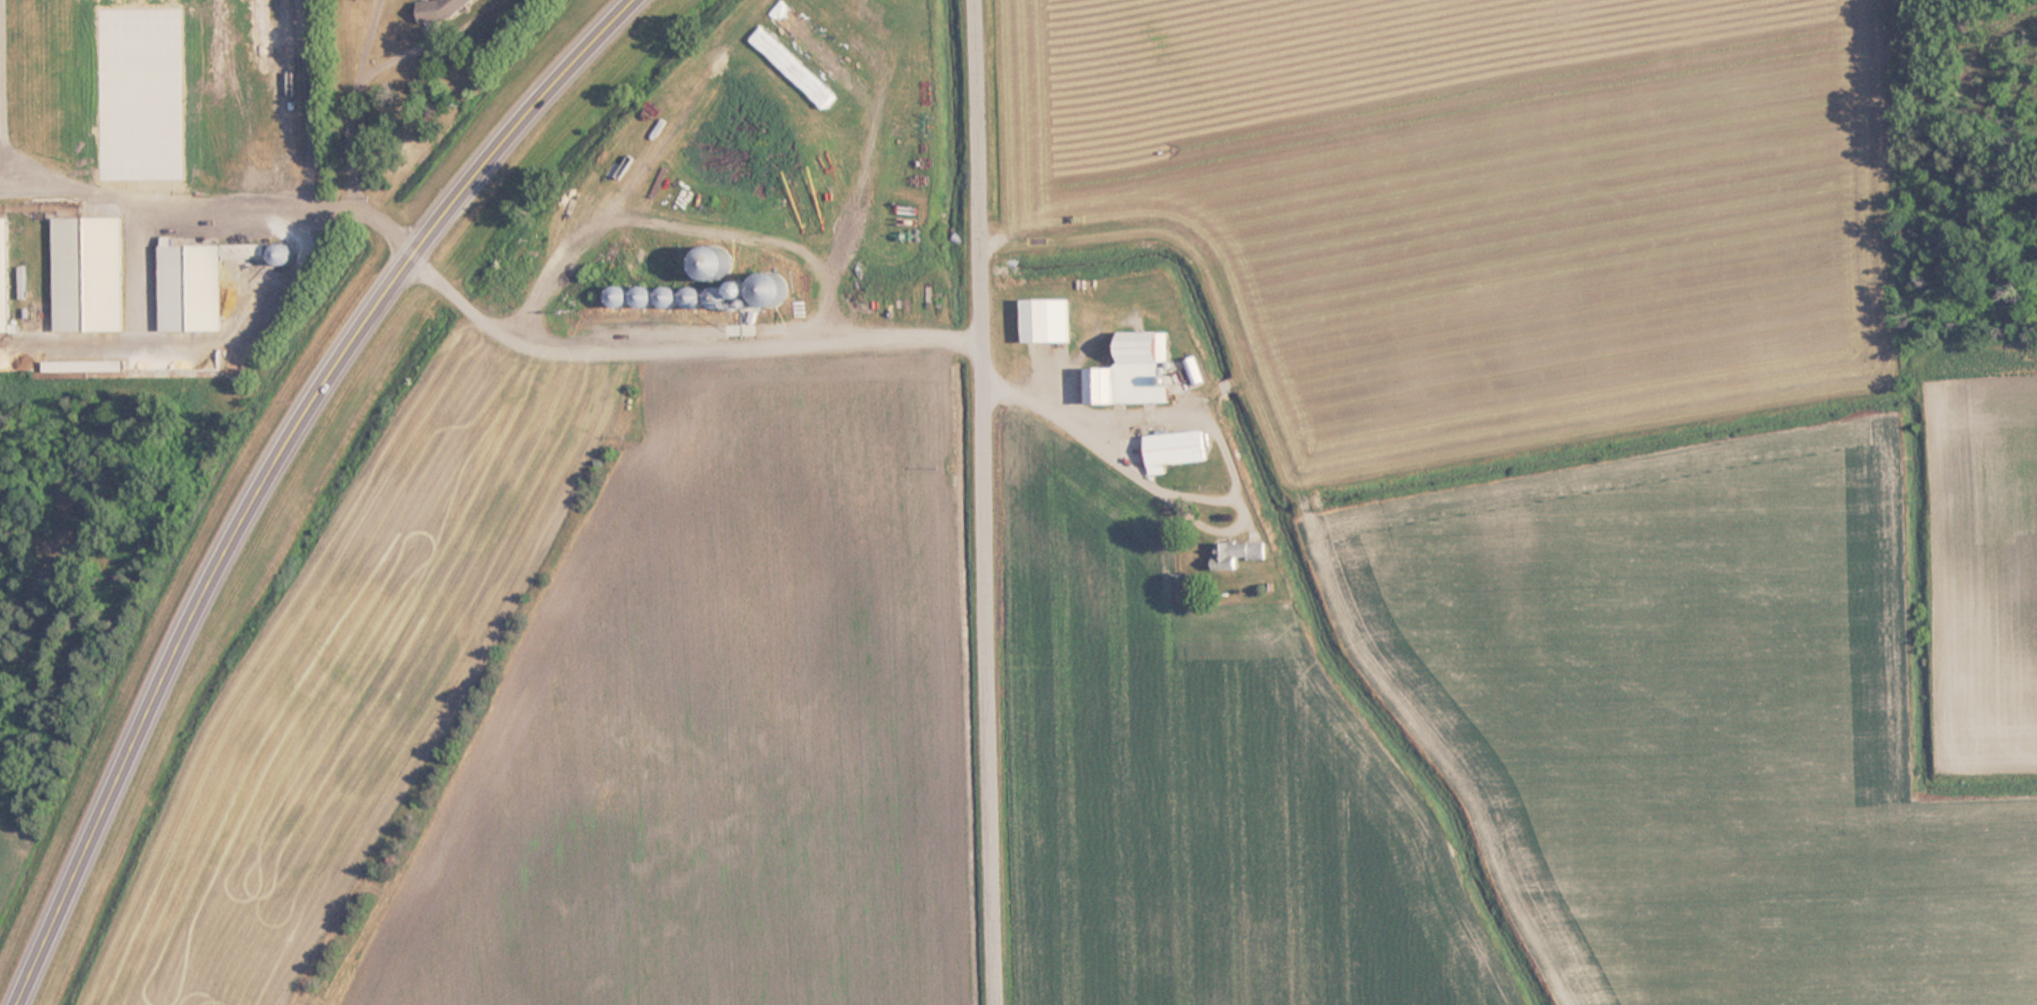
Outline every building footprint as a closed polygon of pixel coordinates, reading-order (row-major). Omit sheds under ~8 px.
[(123,217),(56,217),(56,332),(123,332),(123,217)] [(222,258),(266,257),(266,244),(161,244),(161,331),(222,330),(222,258)] [(287,244),(273,247),(277,264),(291,261),(287,244)] [(760,276),(760,305),(781,305),(781,276),(760,276)] [(629,291),(616,286),(611,304),(623,308),(629,291)] [(656,295),(644,286),(634,300),(646,308),(656,295)] [(685,304),(697,308),(702,294),(690,290),(685,304)] [(659,302),(672,308),(677,296),(665,291),(659,302)] [(1070,299),(1025,299),(1025,342),(1070,342),(1070,299)] [(1087,404),(1169,403),(1168,371),(1164,371),(1164,361),(1171,361),(1171,331),(1121,332),(1122,367),(1086,367),(1087,404)] [(1186,360),(1195,385),(1206,381),(1197,356),(1186,360)] [(45,361),(45,371),(101,371),(101,361),(45,361)] [(1208,461),(1205,430),(1146,436),(1149,467),(1208,461)] [(1266,559),(1265,541),(1215,542),(1215,569),(1237,569),(1237,560),(1266,559)]
